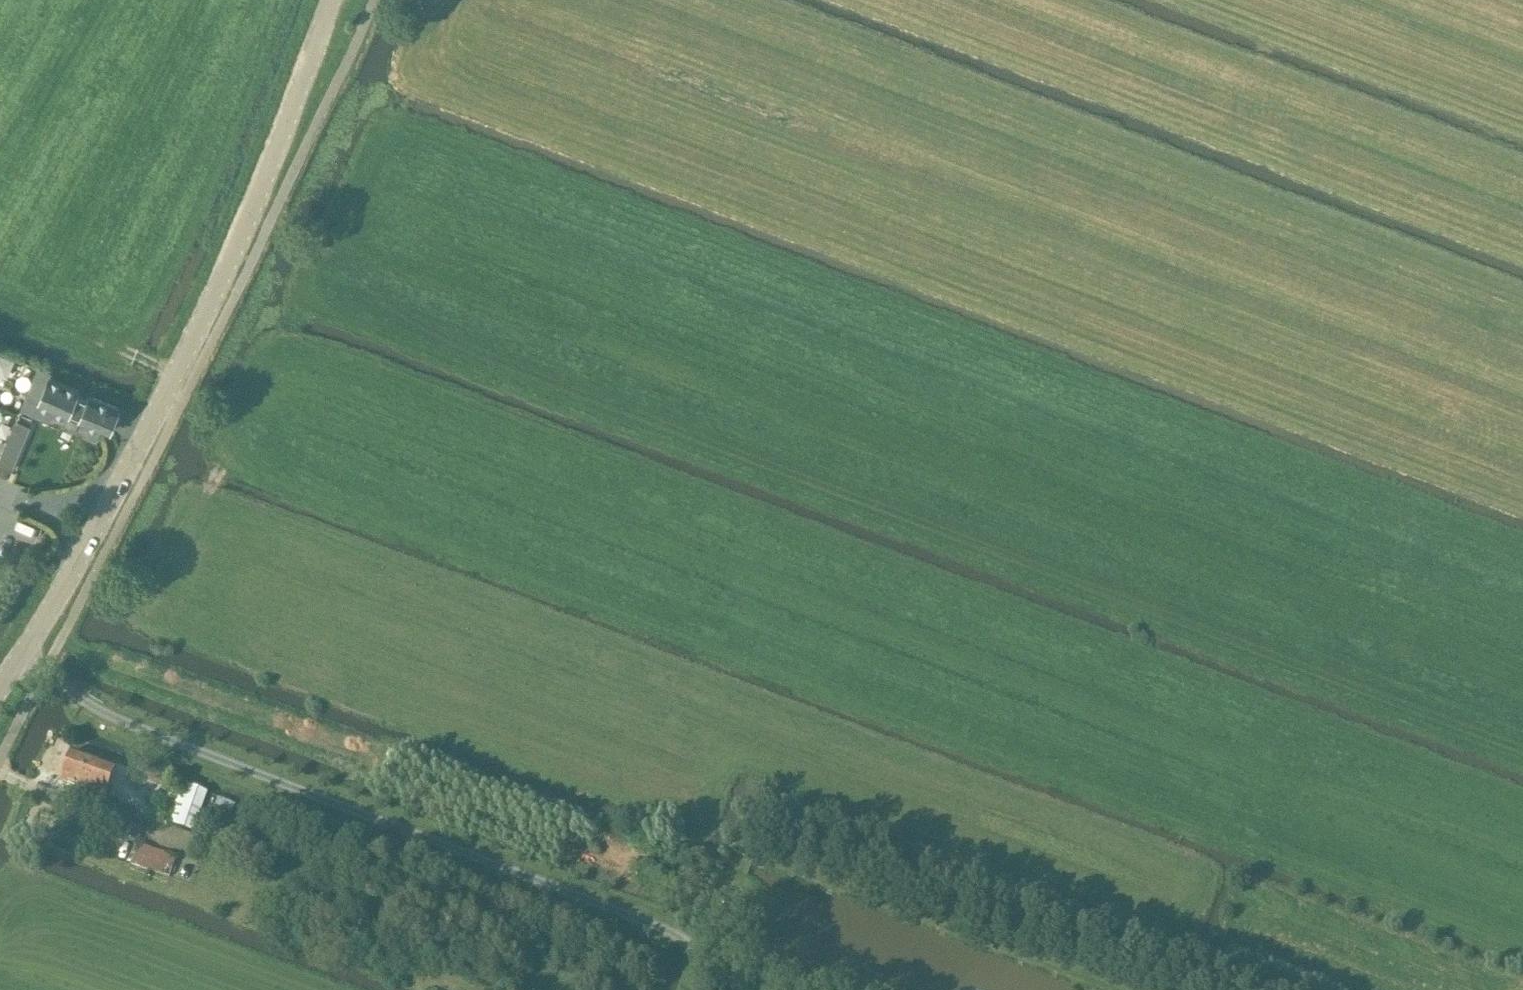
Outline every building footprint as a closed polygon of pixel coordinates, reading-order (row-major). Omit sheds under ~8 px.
[(49,377),(48,378),(38,403),(69,416),(70,412),(79,416),(77,419),(110,433),(116,420),(118,419),(120,414),(119,412),(121,407),(88,393),(86,398),(77,394),(79,389),(49,377)] [(25,437),(29,426),(14,420),(10,431),(25,437)] [(1,453),(0,456),(0,466),(11,470),(16,459),(1,453)] [(62,781),(107,798),(117,768),(72,752),(62,781)] [(195,834),(209,793),(183,784),(169,825),(195,834)] [(178,858),(137,844),(131,864),(171,878),(178,858)]
